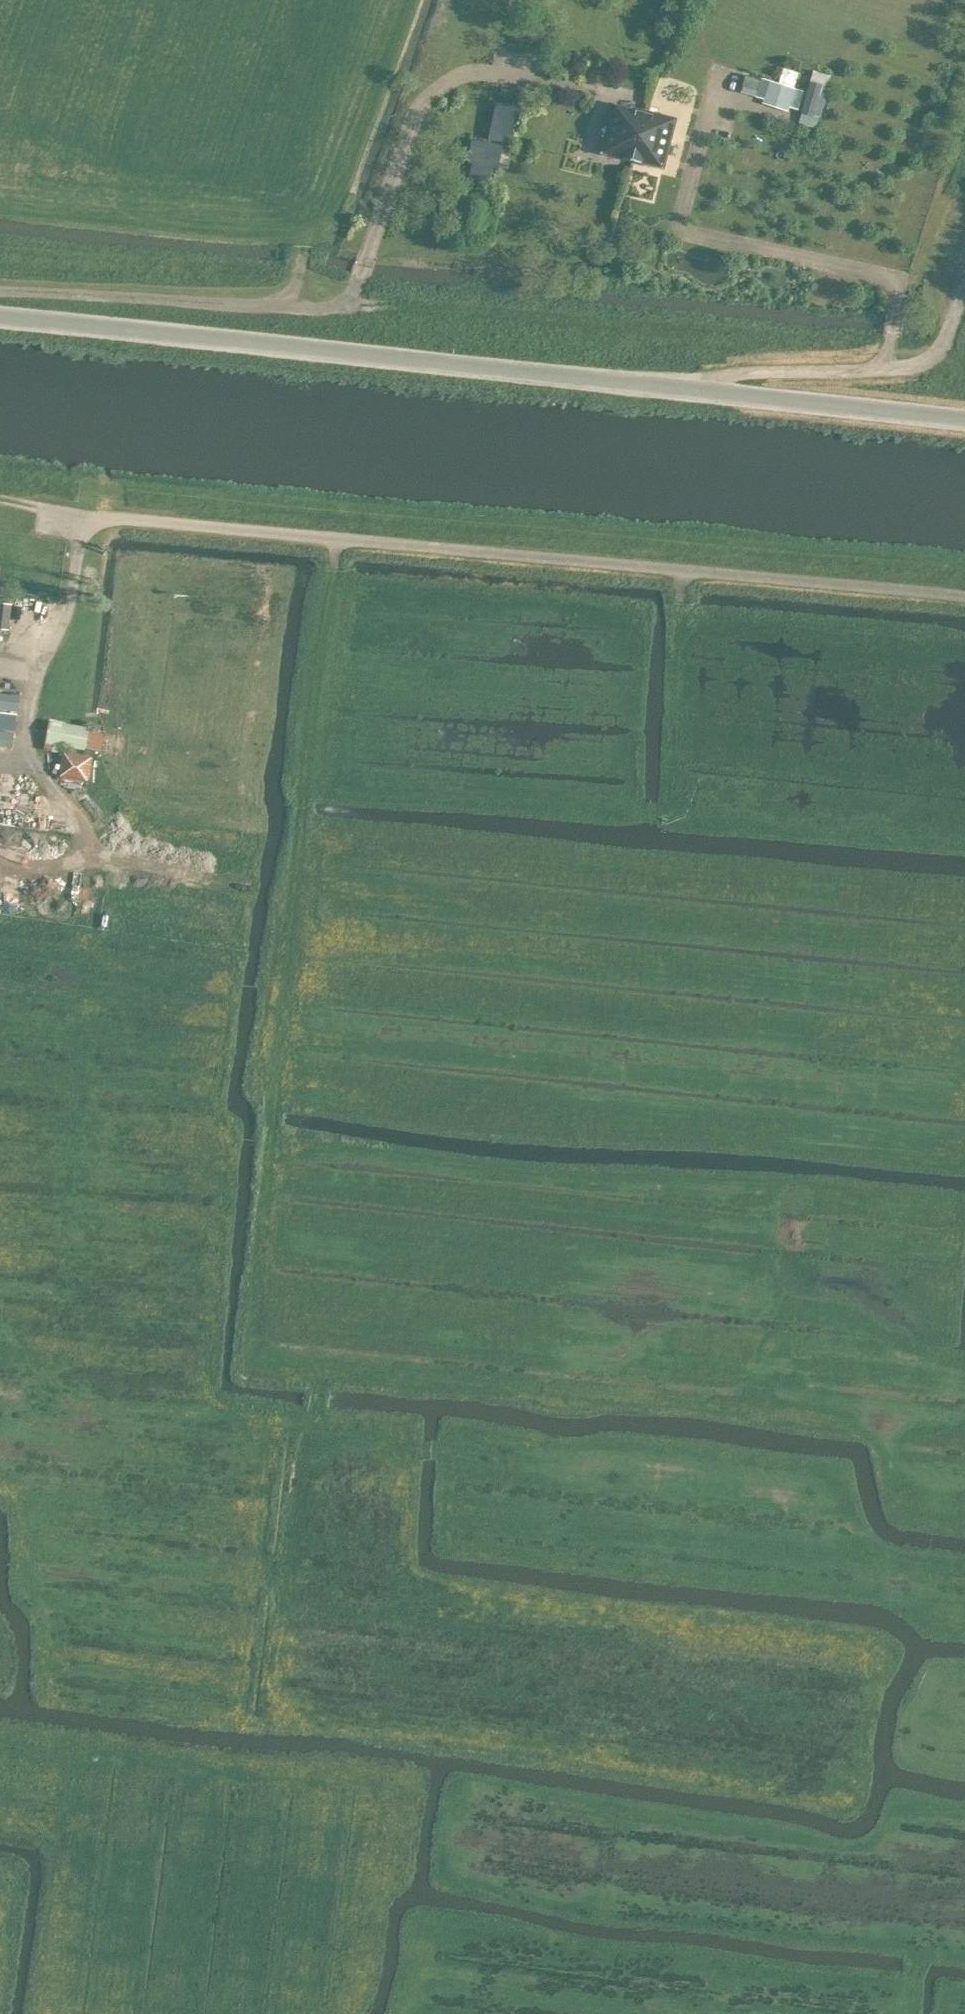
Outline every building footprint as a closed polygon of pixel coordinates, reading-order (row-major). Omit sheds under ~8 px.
[(764,98),(786,105),(792,86),(770,79),(764,98)] [(801,110),(812,113),(820,84),(809,81),(801,110)] [(600,152),(662,167),(675,117),(631,106),(631,108),(612,103),(600,152)] [(491,139),(510,142),(515,107),(496,104),(491,139)] [(468,175),(488,179),(491,166),(496,167),(499,148),(473,144),(468,175)] [(8,629),(11,603),(0,601),(0,628),(8,629)] [(16,710),(18,694),(0,692),(0,708),(16,710)] [(11,743),(14,729),(16,712),(0,711),(0,742),(11,743)] [(116,716),(114,738),(124,739),(126,717),(116,716)] [(44,749),(57,751),(59,742),(84,746),(100,749),(103,730),(48,719),(44,739),(45,739),(44,749)] [(7,807),(8,798),(12,799),(14,786),(0,784),(0,806),(7,807)]
